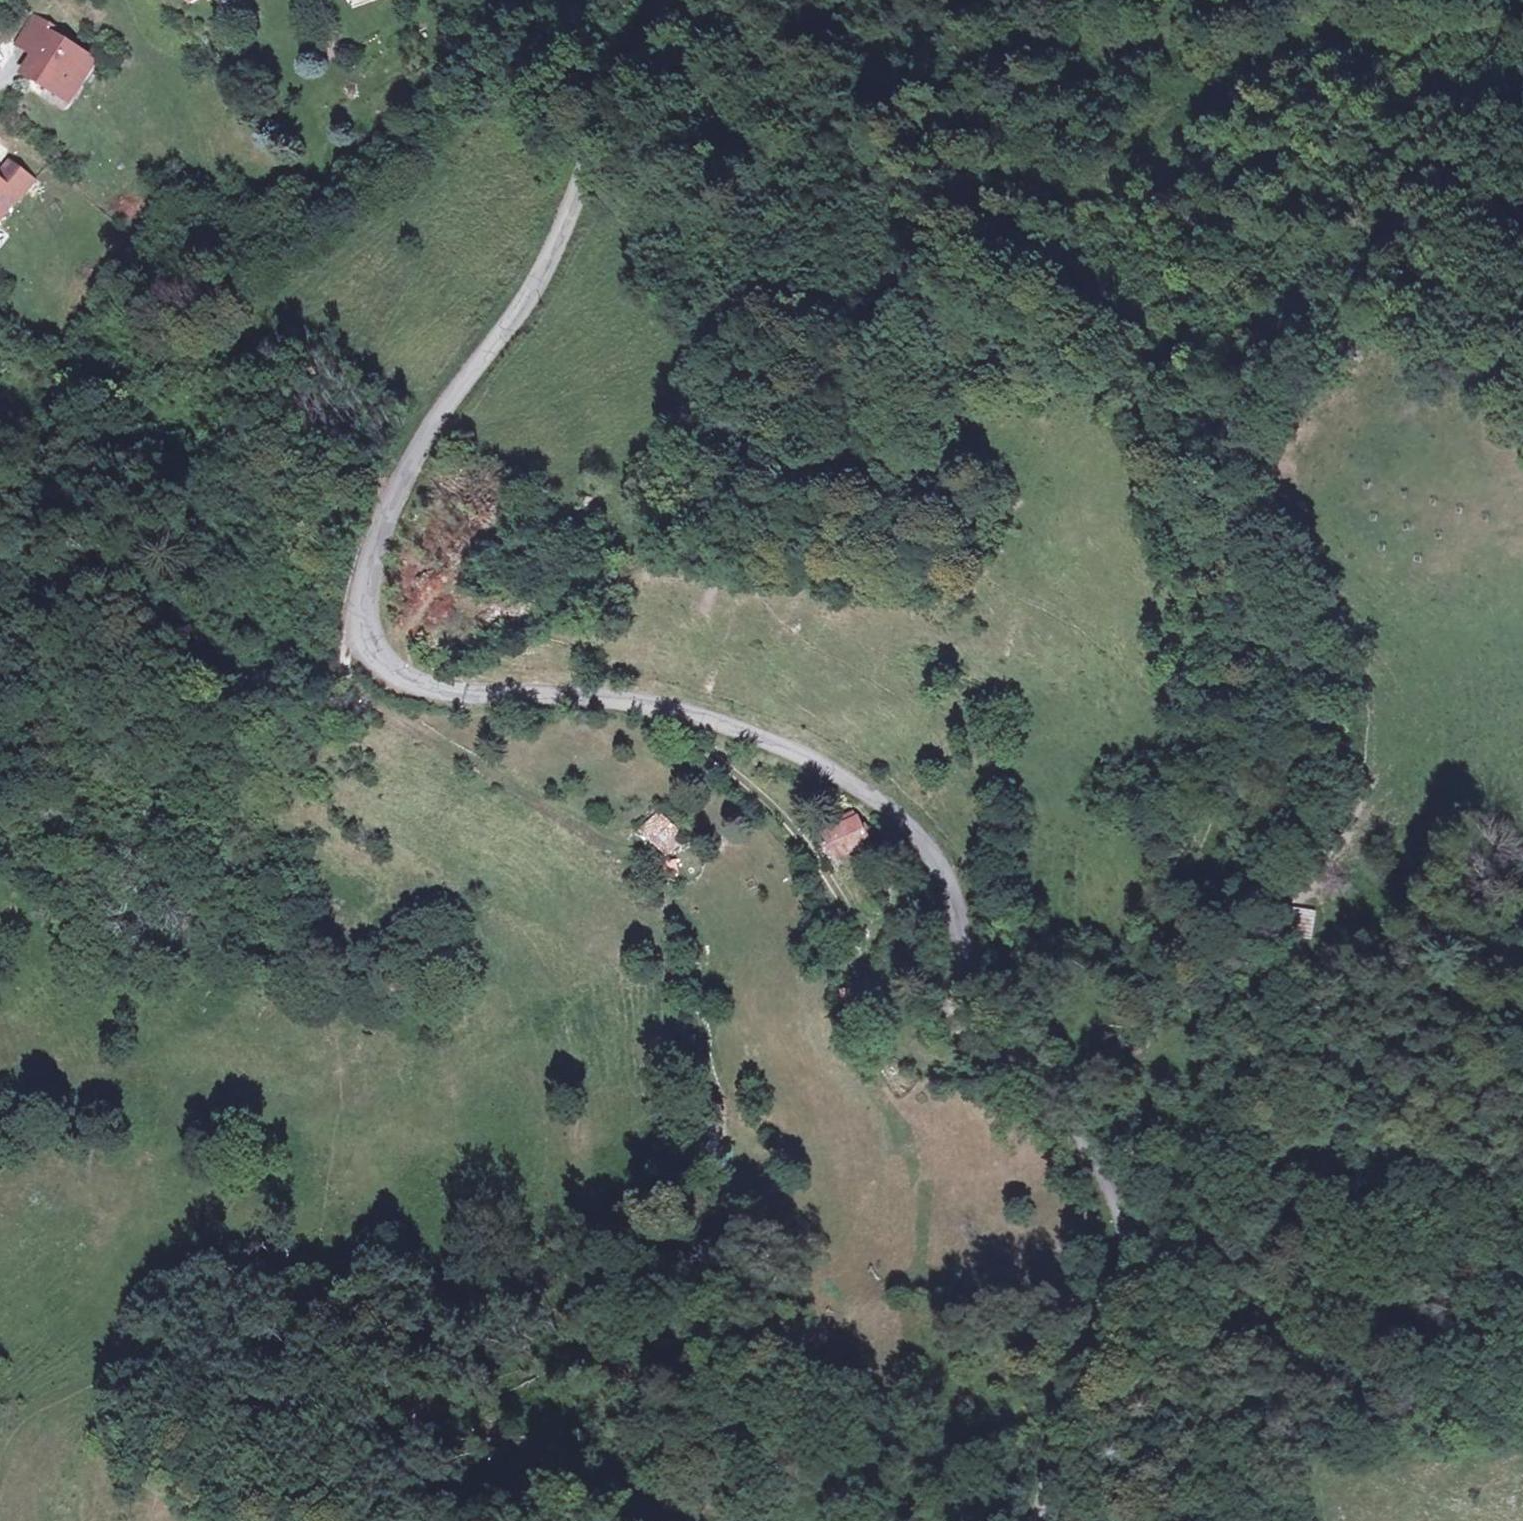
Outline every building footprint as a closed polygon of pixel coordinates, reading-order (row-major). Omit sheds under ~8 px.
[(48,33),(30,21),(15,47),(31,57),(18,78),(53,101),(66,81),(75,86),(88,65),(45,38),(48,33)] [(75,86),(66,81),(53,101),(62,106),(75,86)] [(8,199),(10,202),(24,184),(1,166),(0,168),(0,210),(8,199)] [(662,813),(642,829),(663,853),(682,836),(662,813)] [(857,834),(844,813),(813,830),(826,853),(857,834)]
